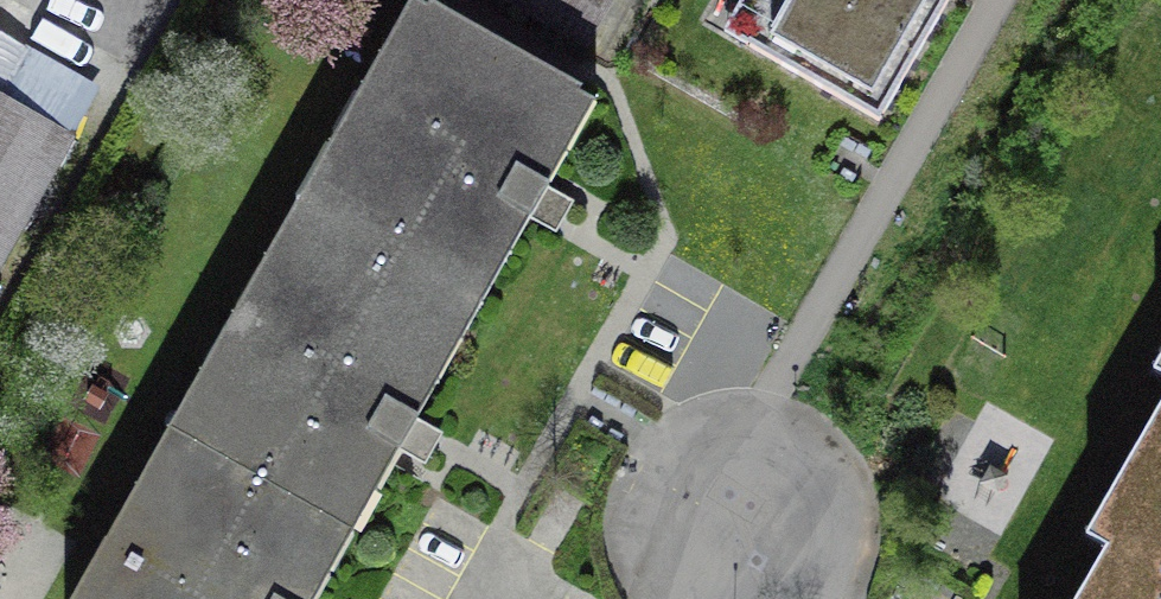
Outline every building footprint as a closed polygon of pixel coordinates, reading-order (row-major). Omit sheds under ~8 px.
[(739,39),(884,118),(948,0),(761,0),(739,39)] [(417,10),(308,207),(485,305),(594,108),(417,10)] [(0,80),(0,256),(84,110),(8,66),(0,80)] [(360,531),(485,305),(308,207),(182,434),(360,531)] [(1160,586),(1160,418),(1089,546),(1104,554),(1160,586)] [(360,531),(182,434),(91,598),(322,598),(360,531)] [(1104,554),(1079,598),(1160,598),(1160,586),(1104,554)]
